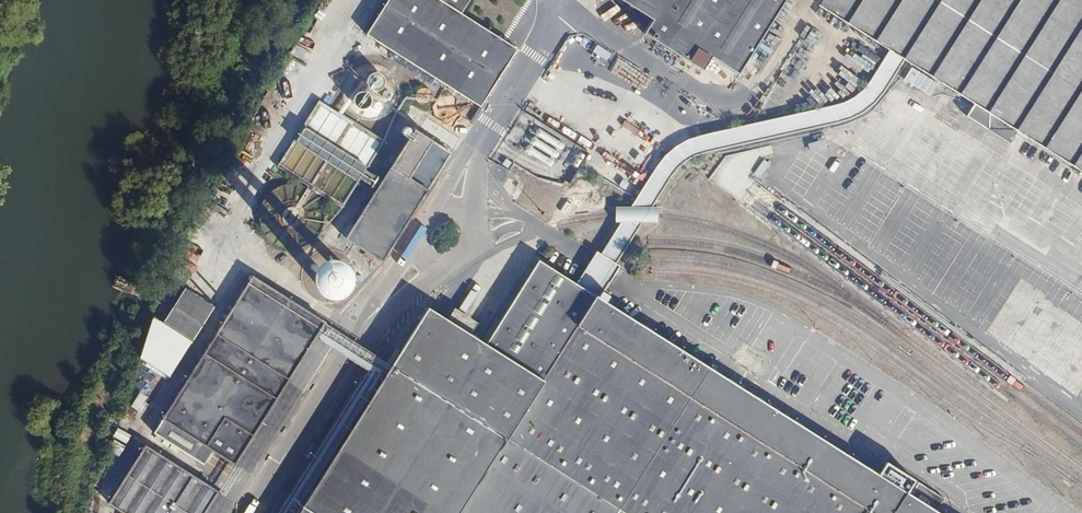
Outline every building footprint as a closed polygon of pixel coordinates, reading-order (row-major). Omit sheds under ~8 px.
[(368,32),(483,105),(519,49),(462,11),(469,0),(389,0),(368,32)] [(652,19),(643,32),(702,69),(710,56),(737,72),(783,0),(623,0),(652,19)] [(818,4),(847,23),(861,0),(820,0),(818,4)] [(847,23),(1081,171),(1081,0),(861,0),(847,23)] [(349,72),(357,115),(377,112),(376,104),(384,102),(382,91),(391,90),(388,72),(378,73),(377,67),(349,72)] [(907,70),(901,82),(928,96),(935,85),(907,70)] [(366,165),(306,128),(299,141),(358,177),(366,165)] [(385,178),(379,173),(370,185),(377,191),(347,237),(384,260),(452,152),(416,129),(385,178)] [(263,187),(263,243),(295,243),(295,228),(306,228),(306,187),(263,187)] [(909,492),(915,481),(888,462),(878,473),(541,260),(486,344),(429,309),(301,512),(942,512),(909,492)] [(326,321),(254,276),(164,417),(236,465),(326,321)] [(156,367),(169,376),(185,353),(184,353),(200,330),(199,330),(214,308),(185,288),(163,323),(154,317),(141,358),(156,367)] [(133,407),(142,410),(149,394),(140,391),(133,407)] [(115,436),(127,442),(132,434),(119,427),(115,436)] [(142,444),(107,498),(130,512),(204,512),(218,492),(142,444)]
